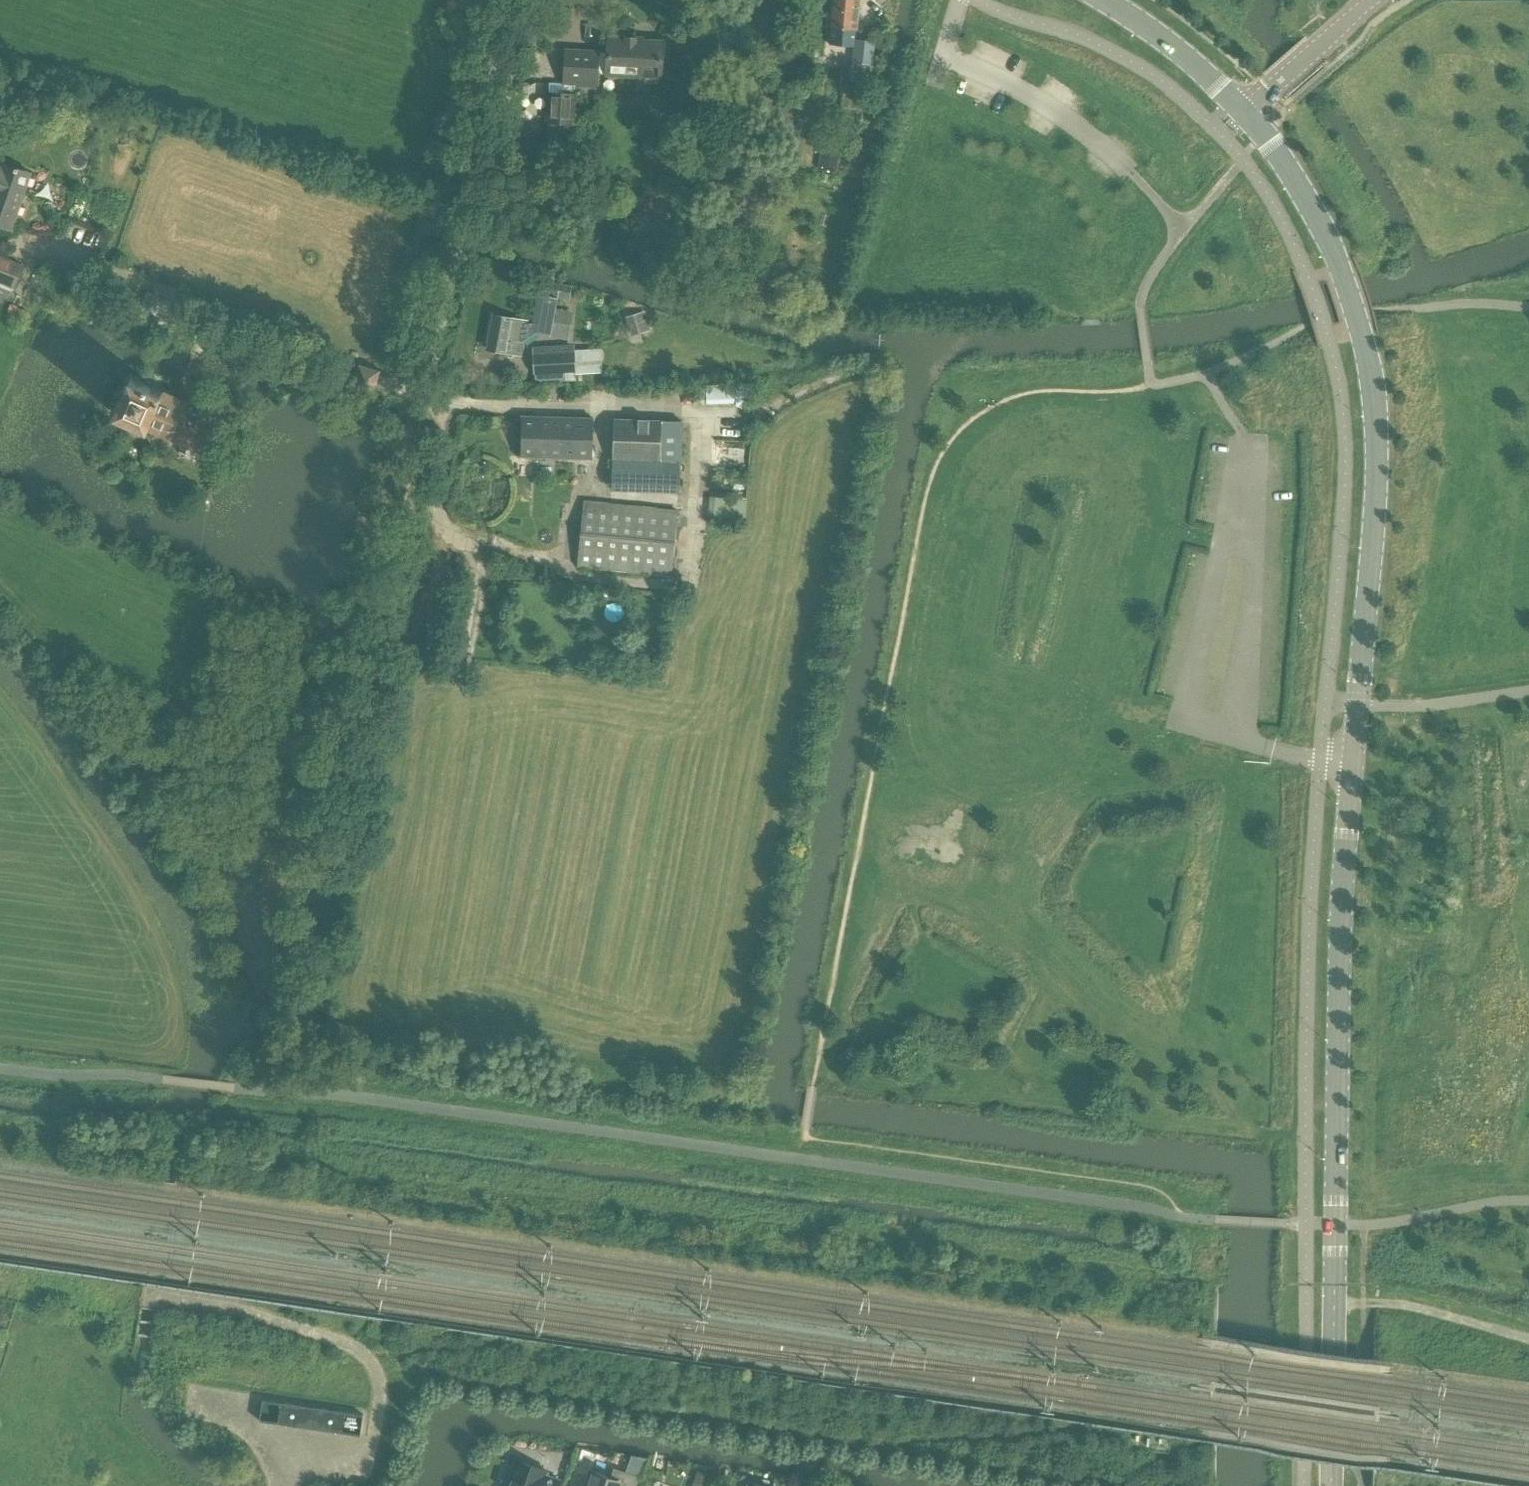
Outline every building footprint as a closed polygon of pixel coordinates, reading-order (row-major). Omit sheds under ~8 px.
[(463,0),(449,0),(448,11),(461,13),(461,9),(462,4),(463,0)] [(859,0),(833,0),(832,13),(828,12),(827,27),(830,27),(829,44),(854,46),(855,39),(859,0)] [(649,41),(636,40),(636,38),(609,36),(608,53),(598,53),(598,51),(566,49),(564,84),(549,83),(549,93),(548,93),(547,122),(549,122),(547,150),(567,151),(569,123),(573,123),(575,94),(574,94),(575,85),(596,86),(597,71),(607,72),(607,74),(660,77),(661,57),(664,57),(665,40),(649,39),(649,41)] [(875,44),(875,41),(855,39),(854,46),(852,62),(869,63),(873,64),(875,44)] [(841,106),(864,111),(866,101),(858,100),(860,93),(844,90),(841,106)] [(672,160),(682,161),(684,142),(674,141),(672,160)] [(818,169),(845,173),(849,152),(822,148),(818,169)] [(3,163),(2,167),(0,166),(0,226),(12,230),(31,173),(3,163)] [(10,305),(25,265),(24,265),(0,256),(0,301),(10,305)] [(538,294),(558,298),(560,284),(540,280),(538,294)] [(558,298),(538,294),(533,323),(527,322),(527,321),(493,315),(487,349),(521,355),(524,341),(537,331),(551,334),(558,298)] [(652,331),(646,310),(627,316),(633,337),(637,336),(638,341),(650,337),(649,332),(652,331)] [(534,353),(535,371),(535,373),(595,369),(594,349),(534,353)] [(356,375),(352,386),(373,392),(376,382),(379,372),(359,365),(356,375)] [(179,443),(206,454),(221,420),(222,420),(224,416),(219,414),(218,415),(210,411),(209,413),(205,412),(205,409),(130,377),(121,400),(117,399),(109,418),(151,436),(153,431),(179,443)] [(706,378),(706,400),(758,399),(758,377),(706,378)] [(521,456),(592,458),(594,419),(522,416),(521,456)] [(682,421),(614,419),(612,461),(661,463),(659,491),(680,492),(682,421)] [(583,502),(577,565),(672,574),(678,511),(583,502)] [(263,1400),(259,1421),(360,1435),(363,1414),(263,1400)] [(628,1455),(626,1467),(645,1470),(649,1458),(628,1455)] [(547,1470),(515,1460),(506,1485),(558,1485),(560,1480),(545,1474),(547,1470)] [(639,1477),(614,1469),(611,1478),(591,1471),(586,1485),(636,1485),(639,1477)] [(693,1483),(691,1485),(707,1485),(710,1475),(697,1470),(693,1483)]
